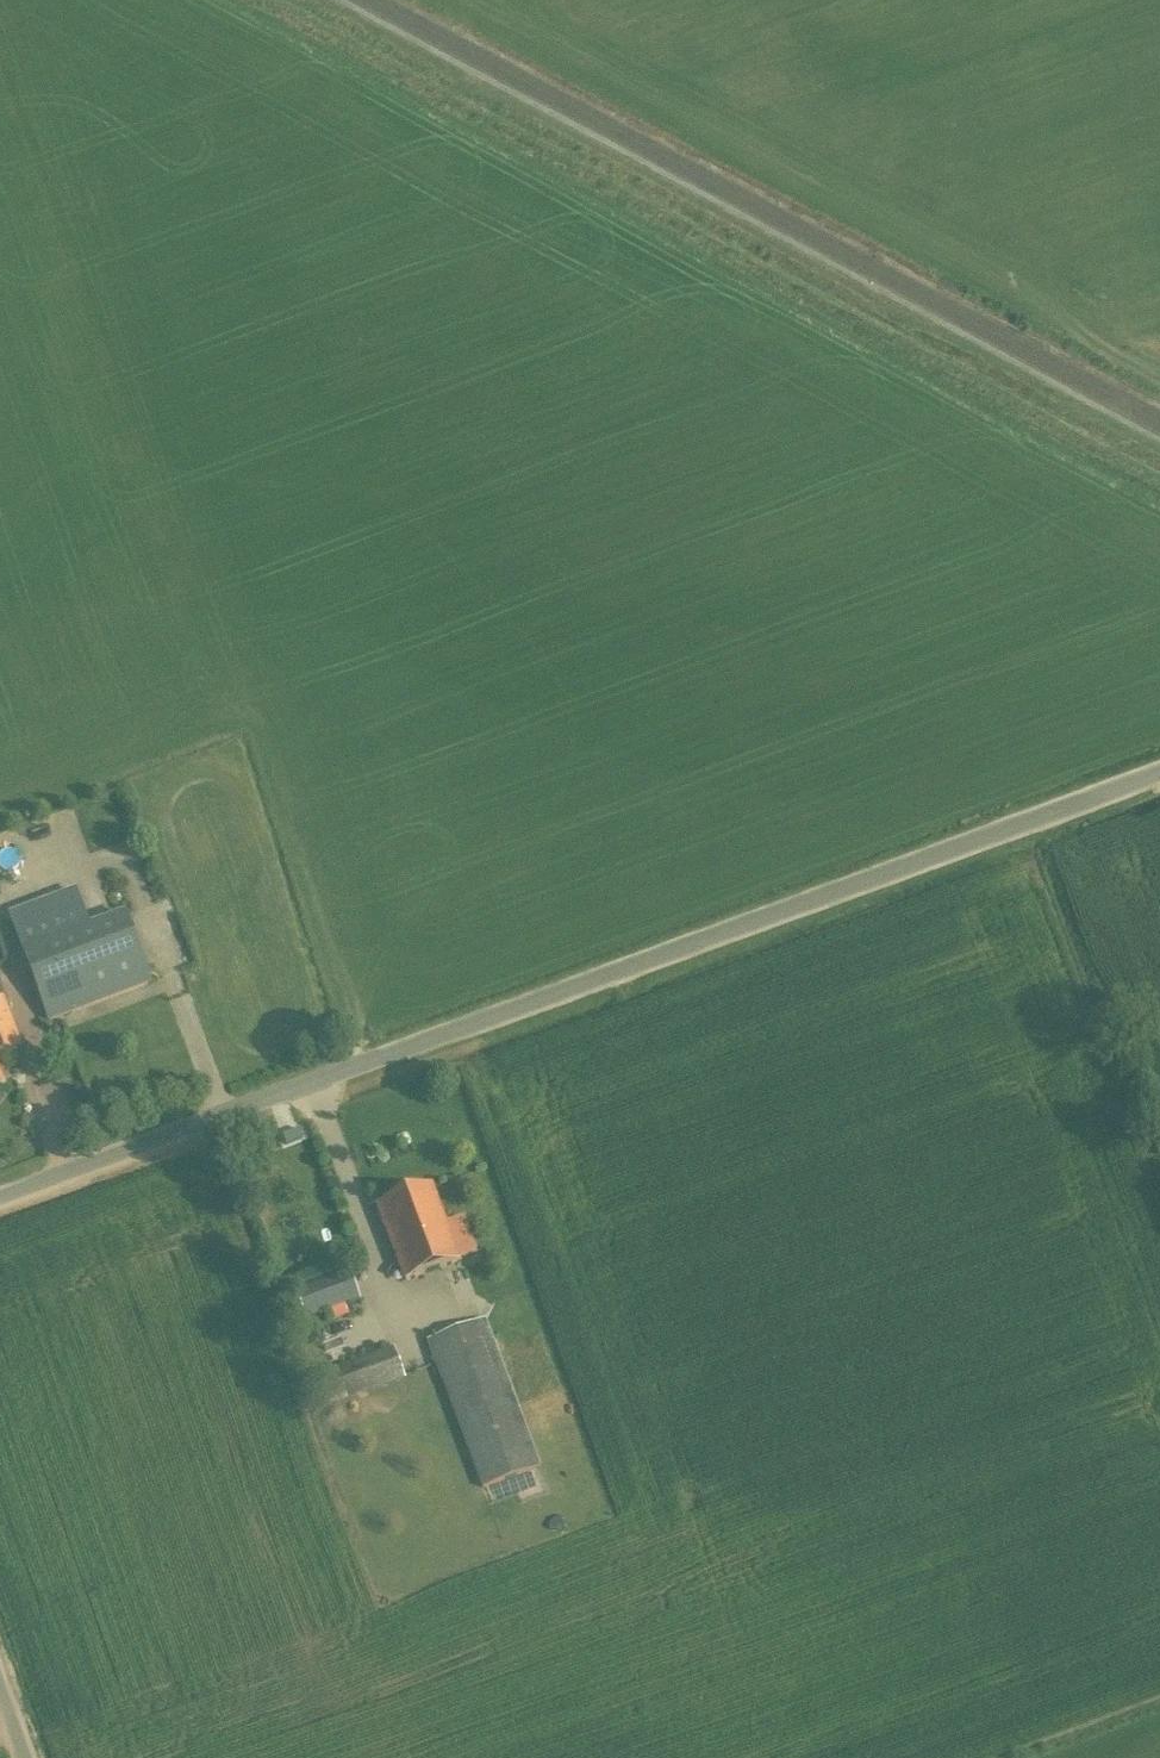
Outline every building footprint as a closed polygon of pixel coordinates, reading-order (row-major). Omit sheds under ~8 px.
[(76,935),(67,913),(60,895),(0,917),(0,945),(6,962),(76,935)] [(0,1054),(20,1047),(1,998),(0,998),(0,1053),(0,1054)] [(406,1281),(461,1260),(432,1186),(378,1206),(406,1281)] [(306,1319),(361,1299),(349,1269),(295,1289),(306,1319)] [(482,1488),(541,1466),(486,1319),(428,1341),(482,1488)] [(324,1408),(405,1379),(395,1350),(313,1379),(324,1408)]
